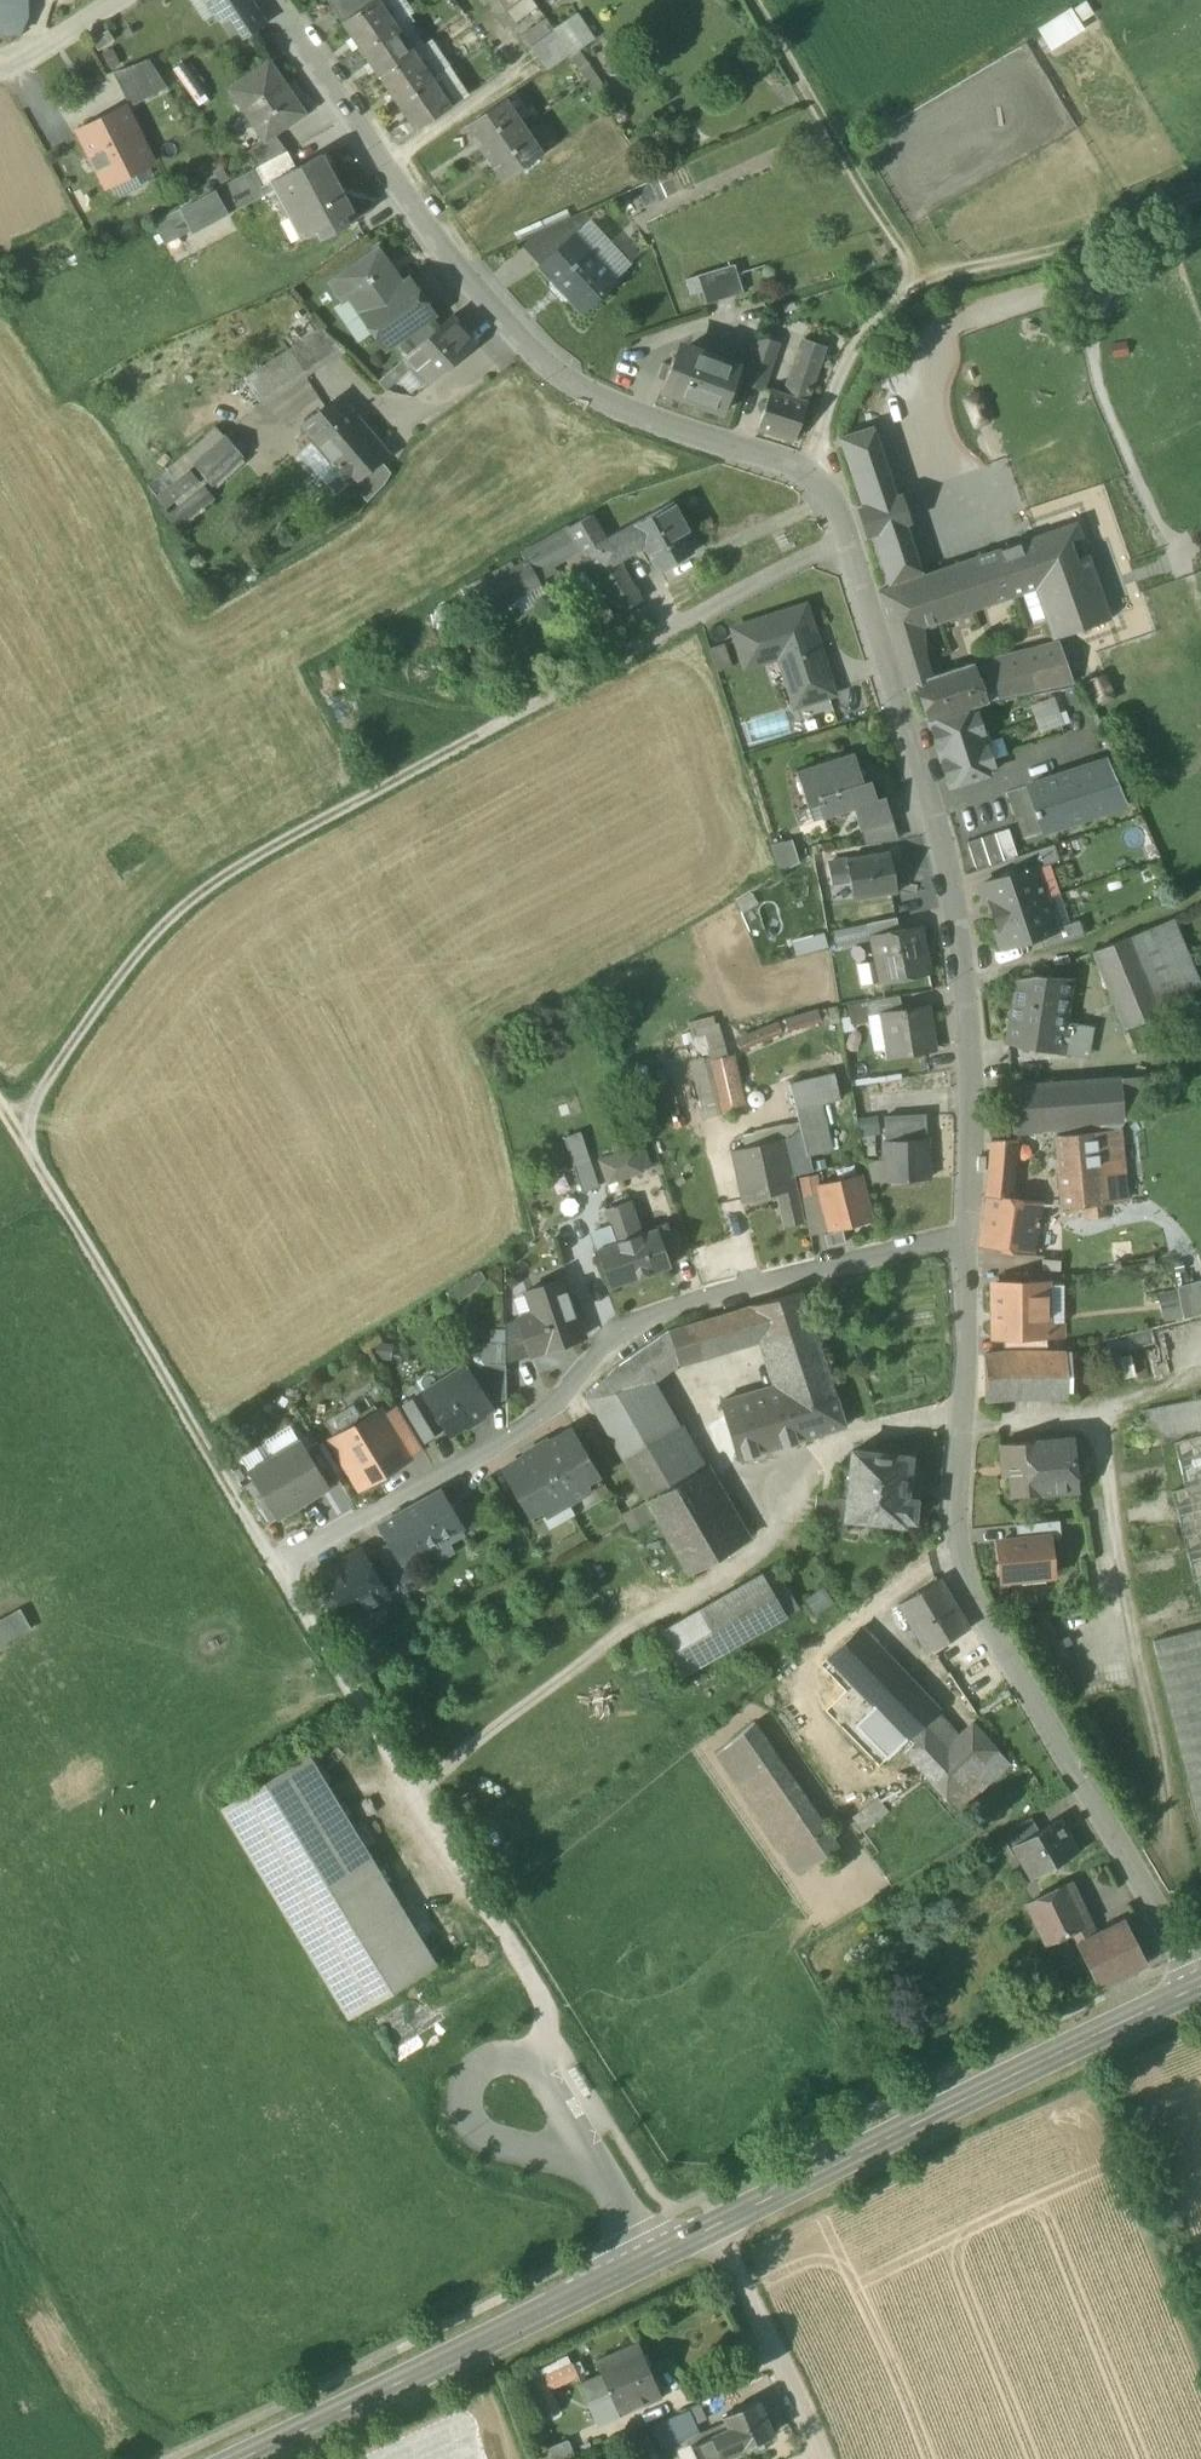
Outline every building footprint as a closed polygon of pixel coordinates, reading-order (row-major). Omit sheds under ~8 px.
[(17,36),(16,0),(0,0),(0,36),(17,36)] [(231,12),(248,1),(247,0),(210,0),(222,18),(231,12)] [(342,23),(375,1),(374,0),(326,0),(342,23)] [(360,50),(396,25),(379,0),(376,0),(375,1),(342,23),(360,50)] [(396,25),(408,16),(397,0),(379,0),(396,25)] [(506,10),(521,0),(499,0),(506,10)] [(531,0),(521,0),(506,10),(514,22),(536,7),(531,0)] [(262,22),(248,1),(231,12),(244,34),(262,22)] [(1038,25),(1050,47),(1085,27),(1073,6),(1038,25)] [(565,23),(581,47),(593,38),(577,15),(565,23)] [(569,55),(581,47),(565,23),(552,31),(561,43),(569,55)] [(360,50),(378,77),(414,52),(396,25),(360,50)] [(91,41),(98,51),(114,41),(107,31),(91,41)] [(530,46),(539,58),(561,43),(552,31),(530,46)] [(569,55),(561,43),(539,58),(547,71),(569,56),(569,55)] [(462,99),(444,72),(425,45),(414,52),(433,79),(440,90),(451,106),(462,99)] [(378,77),(397,104),(433,79),(414,52),(378,77)] [(190,57),(176,62),(192,103),(206,97),(190,57)] [(131,106),(167,88),(148,59),(113,73),(131,106)] [(264,140),(265,141),(274,134),(303,114),(268,63),(230,90),(264,140)] [(440,90),(433,79),(397,104),(415,131),(451,106),(440,90)] [(466,126),(484,153),(521,128),(503,101),(466,126)] [(80,133),(106,184),(150,162),(124,110),(80,133)] [(540,155),(521,128),(484,153),(502,180),(540,155)] [(246,152),(257,168),(282,154),(286,152),(274,134),(265,141),(264,140),(246,152)] [(291,171),(295,169),(286,152),(282,154),(291,171)] [(291,171),(282,154),(257,168),(252,170),(262,188),(271,184),(279,179),(278,178),(291,171)] [(279,179),(310,235),(352,212),(321,154),(295,169),(291,171),(278,178),(279,179)] [(232,181),(214,191),(224,209),(262,188),(252,170),(232,181)] [(310,235),(279,179),(271,184),(301,240),(310,235)] [(214,191),(179,209),(190,230),(225,211),(224,209),(214,191)] [(170,241),(190,230),(179,209),(159,220),(170,241)] [(570,217),(542,230),(557,246),(572,232),(575,235),(581,229),(570,217)] [(589,221),(581,229),(575,235),(598,260),(616,278),(630,265),(589,221)] [(541,262),(557,246),(542,230),(521,240),(522,242),(541,262)] [(562,298),(578,314),(609,285),(592,266),(598,260),(575,235),(572,232),(557,246),(541,262),(537,265),(558,287),(565,295),(562,298)] [(374,332),(384,347),(431,313),(407,279),(401,283),(398,285),(387,270),(391,268),(377,249),(329,283),(342,302),(349,297),(374,332)] [(592,266),(609,285),(616,278),(598,260),(592,266)] [(696,275),(705,304),(742,293),(734,264),(696,275)] [(534,268),(562,298),(565,295),(537,265),(534,268)] [(398,285),(401,283),(391,268),(387,270),(398,285)] [(357,344),(374,332),(349,297),(342,302),(333,309),(357,344)] [(451,316),(393,369),(400,376),(411,366),(428,384),(474,342),(451,316)] [(321,330),(290,351),(304,372),(322,359),(339,348),(321,330)] [(810,344),(803,366),(817,371),(825,349),(810,344)] [(757,345),(747,374),(765,381),(775,351),(757,345)] [(661,390),(723,413),(740,367),(691,349),(686,361),(673,356),(661,390)] [(270,394),(304,372),(290,351),(256,373),(270,394)] [(806,405),(817,371),(803,366),(796,364),(785,398),(806,405)] [(385,389),(400,376),(393,369),(378,382),(385,389)] [(762,391),(765,381),(747,374),(744,385),(762,391)] [(794,441),(806,405),(785,398),(771,393),(759,429),(794,441)] [(303,426),(314,439),(339,418),(328,405),(303,426)] [(314,439),(313,440),(351,484),(379,460),(386,454),(349,410),(339,418),(314,439)] [(193,469),(198,465),(224,443),(212,429),(148,483),(160,497),(193,469)] [(894,499),(871,430),(842,439),(865,508),(894,499)] [(235,434),(224,443),(198,465),(211,480),(246,447),(235,434)] [(336,497),(351,484),(313,440),(298,453),(336,497)] [(351,484),(367,503),(384,485),(391,473),(379,460),(351,484)] [(205,483),(193,469),(160,497),(172,511),(205,483)] [(894,499),(865,508),(860,510),(868,534),(873,532),(902,523),(907,521),(899,497),(894,499)] [(581,550),(618,613),(640,600),(617,561),(642,546),(658,572),(691,552),(681,536),(688,532),(671,502),(605,542),(590,516),(569,529),(579,546),(581,550)] [(919,573),(902,523),(873,532),(890,583),(919,573)] [(1075,524),(1020,543),(1035,587),(1053,638),(1057,637),(1108,619),(1098,590),(1075,524)] [(569,529),(538,547),(545,560),(579,546),(569,529)] [(1008,547),(997,551),(1012,595),(1035,587),(1020,543),(1008,547)] [(581,550),(579,546),(545,560),(530,569),(535,578),(581,550)] [(530,569),(545,560),(538,547),(523,556),(524,559),(530,569)] [(880,591),(891,626),(918,618),(921,626),(1012,595),(997,551),(880,591)] [(537,581),(535,578),(530,569),(524,559),(482,584),(495,606),(537,581)] [(776,646),(790,687),(826,675),(805,607),(733,630),(742,657),(776,646)] [(924,662),(921,626),(918,618),(891,626),(903,668),(924,662)] [(985,700),(1073,683),(1058,641),(974,663),(985,700)] [(726,642),(711,646),(715,669),(731,666),(726,642)] [(916,681),(929,722),(975,707),(986,704),(985,700),(974,663),(916,681)] [(790,687),(796,705),(832,694),(826,675),(790,687)] [(1033,705),(1038,720),(1057,714),(1052,698),(1033,705)] [(929,722),(939,754),(985,740),(975,707),(929,722)] [(1061,726),(1057,714),(1038,720),(1043,733),(1061,726)] [(994,766),(985,740),(939,754),(950,788),(987,777),(984,769),(994,766)] [(821,799),(826,818),(857,808),(856,805),(876,800),(870,780),(863,783),(853,753),(796,771),(806,804),(821,799)] [(1027,786),(1043,833),(1125,806),(1105,761),(1027,786)] [(857,808),(864,831),(893,823),(885,797),(876,800),(856,805),(857,808)] [(899,841),(893,823),(864,831),(869,846),(899,841)] [(995,833),(1004,861),(1012,859),(1017,857),(1008,829),(995,833)] [(981,838),(990,866),(1004,861),(995,833),(981,838)] [(977,871),(990,866),(981,838),(967,843),(977,871)] [(1012,859),(1017,873),(1035,867),(1036,869),(1049,864),(1059,861),(1053,845),(1017,857),(1012,859)] [(888,852),(845,859),(850,883),(852,899),(895,892),(888,852)] [(832,886),(850,883),(845,859),(828,862),(832,886)] [(1049,864),(1036,869),(1046,898),(1059,894),(1049,864)] [(995,916),(1046,898),(1036,869),(1035,867),(1017,873),(980,885),(986,903),(990,902),(995,916)] [(1056,928),(1046,898),(995,916),(999,929),(995,930),(1001,948),(1038,936),(1056,930),(1056,928)] [(1155,925),(1189,1002),(1200,997),(1200,977),(1174,916),(1155,925)] [(870,924),(872,938),(899,933),(896,919),(870,924)] [(1038,936),(1043,949),(1084,936),(1079,921),(1056,928),(1056,930),(1038,936)] [(1155,925),(1141,931),(1175,1008),(1189,1002),(1155,925)] [(872,938),(876,961),(881,982),(928,973),(920,929),(899,933),(872,938)] [(1160,1015),(1175,1008),(1141,931),(1126,938),(1160,1015)] [(794,940),(797,952),(828,945),(825,933),(794,940)] [(1126,1030),(1160,1015),(1126,938),(1092,952),(1126,1030)] [(864,985),(881,982),(876,961),(860,964),(864,985)] [(1005,1042),(1033,1047),(1043,993),(1067,997),(1070,981),(1036,975),(1019,981),(1016,980),(1005,1042)] [(1033,1047),(1069,1054),(1069,1053),(1073,1031),(1062,1029),(1063,1023),(1067,997),(1043,993),(1033,1047)] [(866,1002),(869,1016),(882,1014),(902,1011),(900,996),(866,1002)] [(818,1006),(784,1015),(787,1029),(821,1021),(818,1006)] [(882,1014),(889,1058),(934,1051),(927,1007),(902,1011),(882,1014)] [(689,1019),(697,1055),(725,1050),(718,1013),(689,1019)] [(765,1019),(734,1028),(740,1047),(787,1034),(782,1018),(766,1022),(765,1019)] [(1073,1031),(1069,1053),(1087,1057),(1092,1028),(1063,1023),(1062,1029),(1073,1031)] [(710,1061),(722,1112),(739,1108),(736,1096),(727,1057),(710,1061)] [(789,1082),(805,1155),(828,1150),(819,1103),(839,1098),(833,1073),(789,1082)] [(1147,1076),(1119,1080),(1122,1121),(1150,1118),(1147,1076)] [(1012,1134),(1122,1121),(1119,1080),(1009,1088),(1012,1134)] [(862,1134),(880,1130),(877,1113),(858,1117),(862,1134)] [(883,1118),(884,1140),(925,1138),(923,1116),(883,1118)] [(1118,1128),(1095,1130),(1102,1205),(1125,1202),(1121,1165),(1118,1137),(1118,1128)] [(1082,1207),(1102,1205),(1095,1130),(1054,1134),(1056,1155),(1062,1209),(1082,1207)] [(1135,1135),(1118,1137),(1121,1165),(1138,1164),(1135,1135)] [(741,1197),(779,1189),(794,1186),(784,1138),(731,1149),(741,1197)] [(927,1178),(925,1138),(884,1140),(887,1181),(927,1178)] [(985,1195),(1011,1199),(1014,1160),(1016,1139),(991,1141),(985,1195)] [(599,1161),(607,1184),(642,1172),(634,1148),(599,1161)] [(572,1167),(582,1193),(592,1189),(599,1187),(589,1161),(572,1167)] [(822,1186),(824,1193),(858,1185),(856,1179),(822,1186)] [(824,1193),(832,1228),(849,1223),(866,1219),(858,1185),(824,1193)] [(801,1221),(794,1186),(779,1189),(782,1202),(781,1203),(785,1224),(801,1221)] [(978,1248),(1032,1257),(1041,1204),(1011,1199),(985,1195),(978,1248)] [(605,1209),(617,1243),(630,1280),(670,1266),(664,1248),(670,1245),(664,1227),(657,1230),(657,1229),(639,1235),(627,1201),(605,1209)] [(1082,1207),(1083,1219),(1103,1218),(1102,1205),(1082,1207)] [(849,1223),(832,1228),(833,1233),(842,1231),(851,1228),(849,1223)] [(824,1235),(827,1247),(845,1243),(842,1231),(833,1233),(824,1235)] [(609,1288),(630,1280),(617,1243),(596,1250),(609,1288)] [(520,1321),(532,1355),(583,1337),(564,1281),(532,1292),(539,1314),(520,1321)] [(1177,1289),(1183,1317),(1184,1320),(1200,1316),(1200,1281),(1177,1287),(1177,1289)] [(992,1285),(993,1337),(1003,1337),(1046,1336),(1061,1336),(1061,1323),(1046,1323),(1046,1285),(1046,1283),(992,1285)] [(1061,1285),(1046,1285),(1046,1323),(1061,1323),(1061,1285)] [(1163,1322),(1183,1317),(1177,1289),(1157,1293),(1163,1322)] [(767,1341),(784,1391),(790,1412),(833,1398),(799,1293),(756,1305),(767,1341)] [(756,1305),(667,1332),(678,1365),(680,1368),(767,1341),(756,1305)] [(505,1326),(505,1364),(532,1355),(520,1321),(505,1326)] [(616,1367),(603,1381),(627,1403),(652,1384),(678,1365),(667,1332),(616,1367)] [(1003,1337),(1003,1351),(1046,1350),(1046,1336),(1003,1337)] [(504,1339),(478,1339),(478,1359),(504,1359),(504,1339)] [(984,1355),(985,1402),(1065,1400),(1064,1393),(1063,1353),(984,1355)] [(470,1375),(488,1404),(491,1403),(506,1401),(505,1365),(489,1364),(470,1375)] [(425,1397),(449,1436),(491,1410),(488,1404),(470,1375),(465,1367),(440,1383),(442,1386),(425,1397)] [(588,1398),(624,1461),(678,1429),(652,1384),(627,1403),(603,1381),(588,1398)] [(843,1425),(833,1398),(790,1412),(784,1391),(723,1409),(738,1458),(793,1441),(843,1425)] [(1136,1442),(1159,1437),(1200,1429),(1200,1401),(1142,1412),(1143,1427),(1135,1427),(1136,1442)] [(332,1441),(360,1487),(405,1459),(379,1417),(380,1416),(373,1405),(359,1414),(349,1430),(332,1441)] [(379,1417),(405,1459),(422,1449),(396,1406),(380,1416),(379,1417)] [(701,1469),(678,1429),(624,1461),(647,1501),(701,1469)] [(570,1432),(537,1451),(504,1470),(535,1523),(568,1503),(601,1484),(570,1432)] [(1200,1596),(1200,1437),(1175,1444),(1185,1489),(1171,1493),(1194,1583),(1198,1582),(1200,1596)] [(1072,1439),(1039,1442),(1043,1494),(1077,1492),(1072,1439)] [(299,1442),(274,1457),(302,1502),(327,1487),(304,1450),(299,1442)] [(304,1450),(327,1487),(339,1480),(316,1442),(304,1450)] [(1012,1497),(1043,1494),(1039,1442),(1000,1445),(1002,1467),(1009,1466),(1012,1497)] [(847,1517),(902,1524),(903,1519),(914,1520),(916,1500),(905,1498),(909,1457),(853,1451),(851,1467),(836,1466),(833,1498),(847,1499),(845,1517),(847,1517)] [(277,1517),(302,1502),(274,1457),(250,1472),(255,1480),(277,1517)] [(688,1572),(742,1540),(730,1518),(721,1504),(701,1469),(647,1501),(688,1572)] [(257,1512),(265,1525),(277,1517),(255,1480),(242,1488),(257,1512)] [(404,1514),(424,1549),(462,1528),(441,1493),(403,1513),(404,1514)] [(818,1528),(846,1531),(846,1525),(847,1517),(845,1517),(847,1499),(833,1498),(816,1496),(813,1528),(818,1528)] [(741,1511),(730,1518),(742,1540),(754,1534),(741,1511)] [(380,1527),(401,1563),(424,1549),(404,1514),(380,1527)] [(1016,1526),(1017,1541),(1048,1538),(1048,1539),(1061,1538),(1059,1521),(1016,1526)] [(999,1559),(1001,1582),(1052,1577),(1048,1539),(1048,1538),(1017,1541),(999,1543),(1000,1559),(999,1559)] [(362,1559),(385,1596),(399,1588),(376,1551),(362,1559)] [(316,1579),(341,1621),(358,1611),(360,1616),(387,1600),(385,1596),(362,1559),(361,1558),(343,1569),(340,1564),(316,1579)] [(658,1635),(682,1675),(785,1616),(761,1575),(658,1635)] [(897,1605),(927,1654),(969,1629),(939,1579),(897,1605)] [(31,1628),(19,1608),(0,1618),(0,1645),(31,1628)] [(1153,1642),(1200,1831),(1200,1629),(1153,1642)] [(860,1630),(827,1659),(874,1707),(854,1726),(887,1760),(908,1740),(924,1724),(937,1712),(938,1711),(860,1630)] [(937,1712),(924,1724),(947,1748),(959,1737),(937,1712)] [(716,1754),(784,1854),(825,1827),(754,1722),(716,1754)] [(973,1723),(959,1737),(947,1748),(924,1724),(908,1740),(912,1744),(903,1753),(903,1754),(930,1782),(946,1800),(972,1775),(997,1750),(973,1723)] [(997,1750),(972,1775),(985,1787),(1009,1763),(997,1750)] [(432,1966),(307,1759),(224,1809),(349,2016),(432,1966)] [(958,1813),(985,1787),(972,1775),(946,1800),(958,1813)] [(853,1819),(862,1833),(891,1811),(881,1796),(853,1819)] [(1006,1833),(1013,1845),(1039,1830),(1032,1817),(1006,1833)] [(1013,1845),(1032,1876),(1076,1850),(1058,1819),(1039,1830),(1013,1845)] [(798,1874),(825,1856),(839,1846),(825,1827),(784,1854),(798,1874)] [(849,1861),(839,1846),(825,1856),(835,1870),(849,1861)] [(1027,1903),(1046,1942),(1072,1929),(1086,1922),(1067,1884),(1027,1903)] [(1072,1929),(1079,1944),(1093,1937),(1086,1922),(1072,1929)] [(1123,1922),(1093,1937),(1079,1944),(1099,1986),(1138,1967),(1141,1967),(1144,1964),(1146,1961),(1146,1957),(1145,1954),(1142,1952),(1137,1952),(1123,1922)] [(638,2344),(616,2353),(619,2360),(641,2351),(638,2344)] [(595,2362),(601,2374),(609,2393),(618,2415),(648,2403),(644,2395),(658,2389),(648,2367),(650,2366),(645,2354),(643,2355),(641,2351),(619,2360),(616,2353),(595,2362)] [(542,2368),(554,2389),(579,2374),(567,2353),(542,2368)] [(536,2410),(556,2404),(551,2383),(547,2384),(543,2372),(527,2376),(536,2410)] [(588,2403),(609,2393),(601,2374),(580,2384),(588,2403)] [(644,2395),(648,2403),(661,2397),(658,2389),(644,2395)] [(728,2428),(714,2434),(723,2455),(773,2433),(758,2400),(723,2415),(728,2428)] [(690,2407),(701,2433),(723,2425),(720,2418),(707,2424),(699,2404),(690,2407)] [(652,2426),(662,2449),(692,2436),(682,2413),(652,2426)] [(723,2455),(714,2434),(691,2445),(697,2458),(714,2458),(723,2455)] [(546,2458),(566,2458),(578,2454),(572,2441),(543,2454),(546,2458)]
